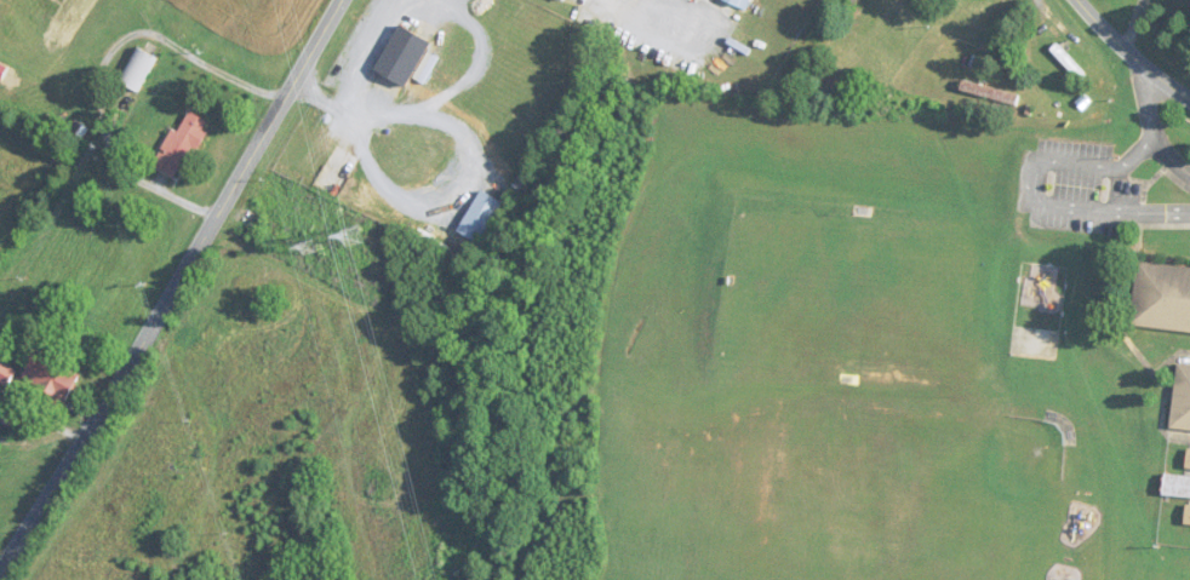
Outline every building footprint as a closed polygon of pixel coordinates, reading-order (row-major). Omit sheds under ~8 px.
[(435,38),(400,24),(380,72),(415,86),(435,38)] [(1087,75),(1057,44),(1051,50),(1081,81),(1087,75)] [(137,92),(159,59),(140,46),(119,80),(137,92)] [(961,91),(1018,107),(1021,96),(964,80),(961,91)] [(155,164),(178,178),(212,123),(189,109),(155,164)] [(480,244),(505,202),(482,189),(458,232),(480,244)] [(1137,260),(1131,327),(1189,332),(1189,265),(1137,260)] [(37,351),(21,382),(65,406),(82,376),(37,351)] [(17,372),(0,362),(0,381),(8,386),(17,372)] [(1177,365),(1171,430),(1189,432),(1189,367),(1177,365)] [(1162,475),(1161,496),(1189,498),(1189,477),(1162,475)]
